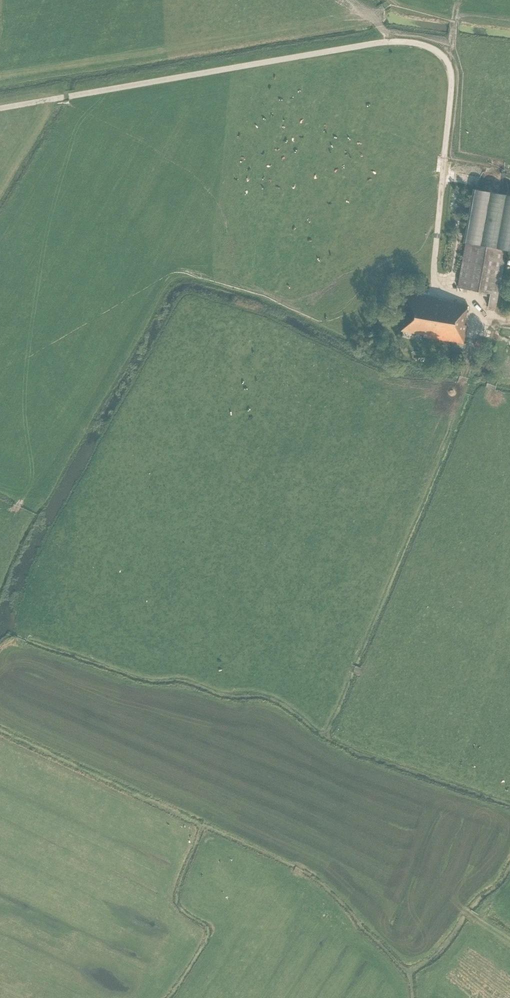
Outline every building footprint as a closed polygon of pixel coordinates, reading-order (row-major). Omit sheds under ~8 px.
[(463,244),(465,245),(457,287),(491,294),(488,308),(496,309),(506,252),(509,251),(509,196),(473,189),(463,244)] [(464,325),(468,305),(417,296),(417,294),(407,293),(400,330),(413,333),(424,334),(424,337),(453,342),(451,349),(464,352),(466,344),(463,343),(467,325),(464,325)]
